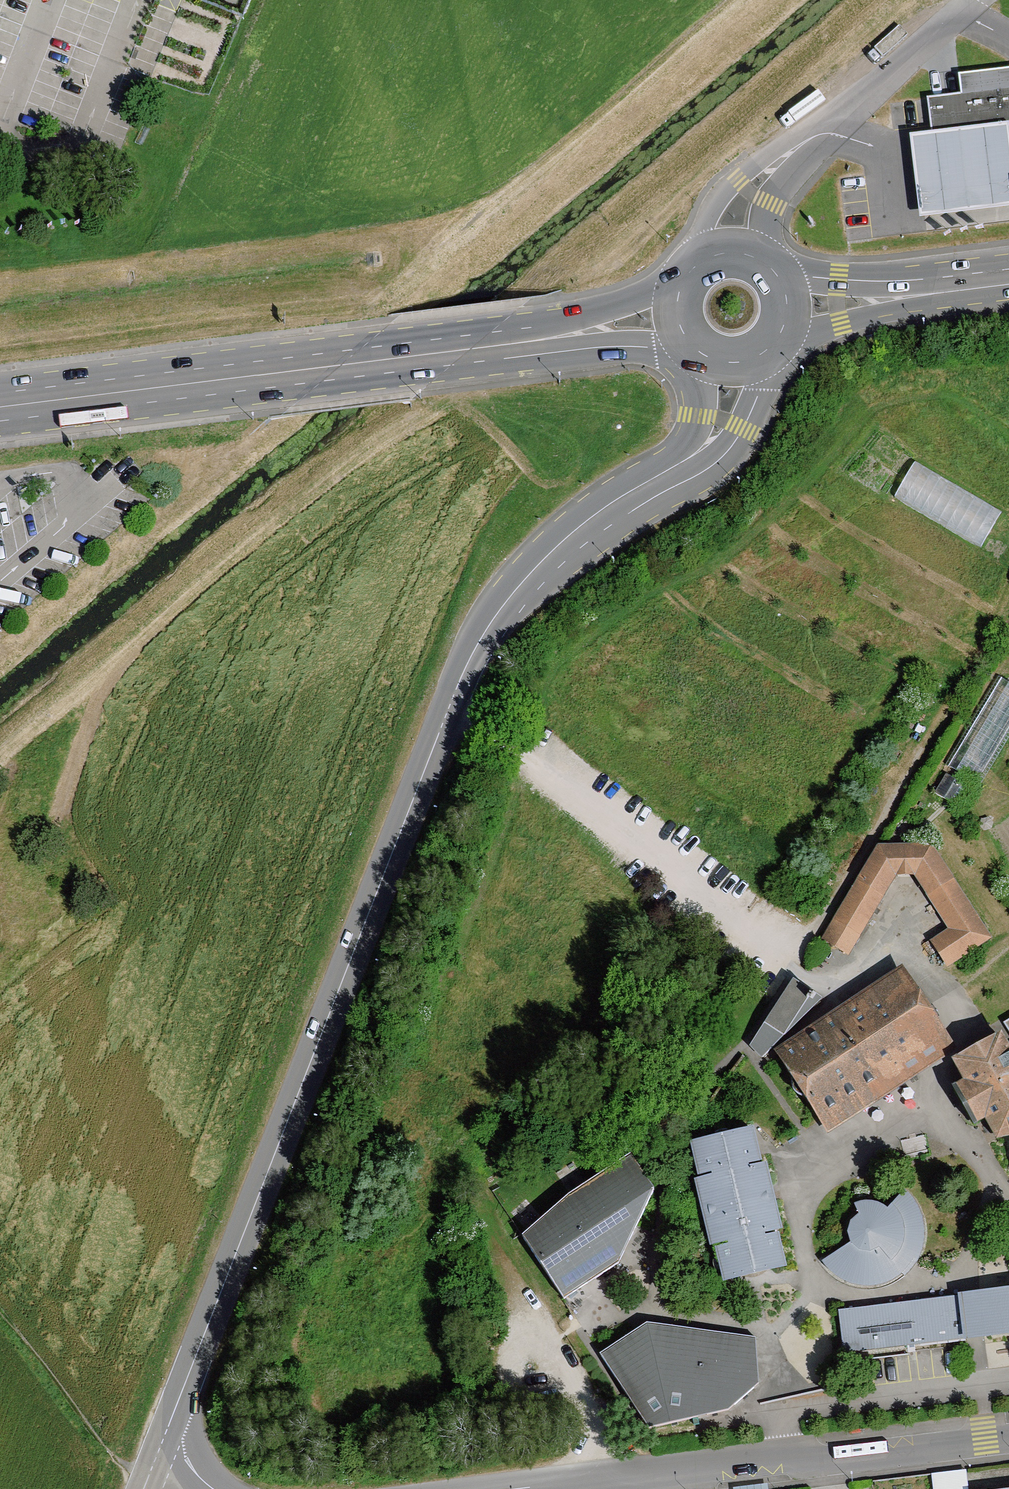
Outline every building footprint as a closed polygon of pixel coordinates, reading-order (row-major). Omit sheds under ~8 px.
[(960,92),(927,96),(930,125),(931,131),(1008,121),(1008,66),(958,72),(960,92)] [(931,131),(910,133),(920,216),(1008,205),(1008,121),(931,131)] [(986,540),(1003,504),(913,461),(895,496),(986,540)] [(962,771),(986,781),(1008,726),(1008,680),(1002,677),(962,771)] [(948,929),(931,941),(947,966),(991,938),(932,845),(877,845),(820,939),(847,955),(894,875),(914,875),(948,929)] [(818,1122),(825,1134),(940,1057),(940,1028),(903,966),(776,1051),(779,1056),(818,1122)] [(821,999),(792,979),(779,1000),(749,1046),(762,1057),(821,999)] [(960,1052),(951,1066),(959,1080),(947,1088),(973,1131),(983,1126),(994,1142),(1008,1137),(1008,1024),(960,1052)] [(751,1129),(692,1142),(699,1178),(696,1179),(710,1243),(714,1242),(723,1280),(783,1267),(775,1230),(778,1230),(764,1163),(759,1164),(751,1129)] [(523,1235),(565,1297),(588,1282),(617,1264),(651,1187),(630,1154),(573,1193),(523,1235)] [(852,1242),(822,1261),(832,1273),(848,1282),(859,1285),(873,1285),(883,1283),(894,1278),(902,1271),(905,1274),(914,1267),(916,1262),(920,1251),(924,1234),(923,1219),(917,1203),(905,1189),(887,1209),(874,1203),(865,1202),(854,1205),(859,1216),(850,1222),(848,1232),(852,1242)] [(839,1312),(844,1350),(963,1336),(963,1339),(1008,1334),(1008,1288),(956,1294),(956,1298),(839,1312)] [(628,1391),(651,1425),(691,1416),(727,1407),(757,1382),(756,1336),(646,1323),(602,1353),(628,1391)] [(934,1468),(935,1488),(969,1488),(968,1467),(934,1468)]
